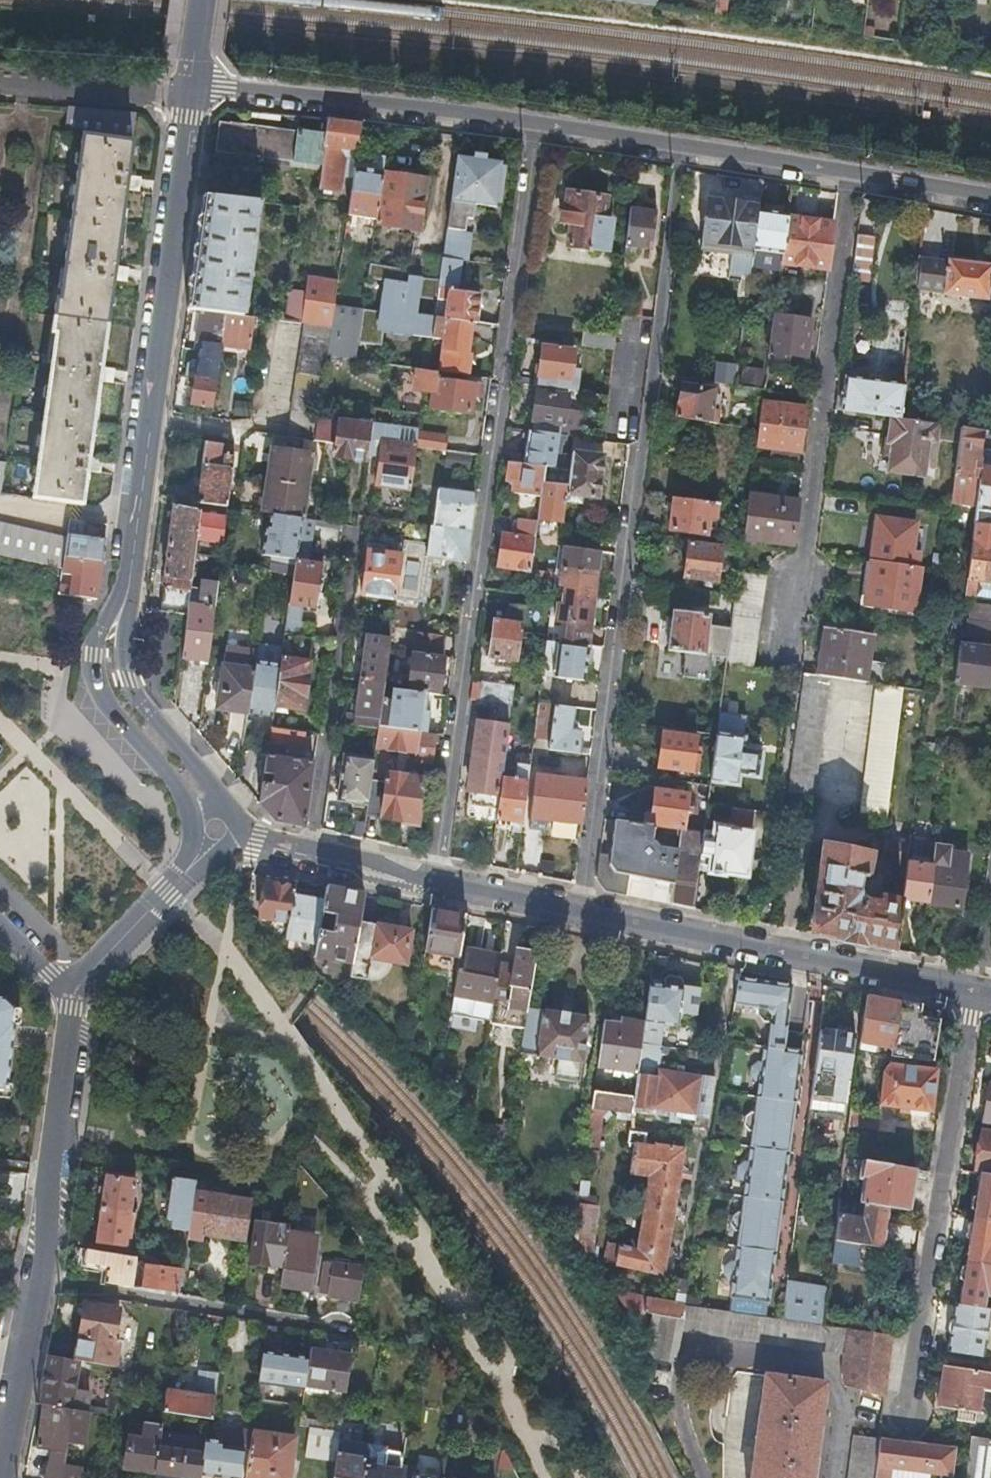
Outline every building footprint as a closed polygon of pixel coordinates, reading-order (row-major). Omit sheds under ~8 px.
[(713,12),(727,14),(729,0),(714,0),(713,12)] [(875,26),(875,34),(887,36),(888,27),(875,26)] [(139,112),(70,106),(66,132),(85,135),(62,298),(58,297),(53,332),(57,333),(34,496),(83,503),(88,469),(102,470),(103,458),(90,456),(101,378),(113,380),(115,369),(103,367),(116,277),(127,278),(128,266),(117,264),(128,186),(138,187),(140,177),(130,175),(139,112)] [(215,146),(240,150),(244,120),(219,117),(215,146)] [(326,132),(322,161),(322,163),(319,186),(340,189),(342,174),(353,176),(354,166),(357,148),(361,121),(328,117),(326,132)] [(306,158),(322,161),(326,132),(244,120),(240,150),(273,154),(306,158)] [(354,166),(353,176),(348,213),(376,217),(383,169),(387,144),(373,142),(369,168),(354,166)] [(501,160),(457,154),(450,198),(446,226),(460,228),(462,215),(471,216),(473,201),(495,204),(501,160)] [(383,169),(376,217),(376,220),(420,227),(427,176),(383,169)] [(606,195),(568,190),(563,219),(570,221),(568,244),(590,248),(591,245),(604,246),(607,218),(602,217),(606,195)] [(221,195),(203,193),(188,307),(200,309),(251,316),(283,320),(286,302),(244,297),(258,200),(221,195)] [(760,210),(761,206),(745,204),(745,202),(726,200),(726,202),(710,199),(703,245),(754,252),(755,248),(760,210)] [(655,209),(630,206),(624,252),(628,252),(629,247),(634,248),(634,245),(651,247),(655,209)] [(789,214),(760,210),(755,248),(784,252),(789,216),(789,214)] [(834,222),(789,216),(784,252),(783,262),(828,268),(834,222)] [(446,226),(442,255),(460,257),(468,258),(470,242),(468,242),(470,229),(460,228),(446,226)] [(875,236),(859,233),(854,271),(870,274),(875,236)] [(921,254),(917,284),(946,288),(946,293),(989,299),(990,282),(990,264),(921,254)] [(473,319),(477,320),(480,292),(456,289),(460,257),(442,255),(439,278),(436,298),(446,299),(444,315),(473,319)] [(363,307),(358,340),(380,343),(383,321),(412,326),(411,333),(431,335),(434,314),(415,312),(418,295),(436,298),(439,278),(409,274),(410,267),(409,267),(370,261),(368,276),(384,278),(379,309),(363,307)] [(335,303),(338,282),(309,277),(303,322),(305,323),(331,326),(335,303)] [(363,307),(335,303),(331,326),(331,330),(328,350),(356,354),(358,340),(363,307)] [(251,316),(200,309),(196,340),(200,340),(197,360),(195,379),(192,403),(213,406),(222,343),(247,346),(248,339),(251,339),(251,335),(249,335),(251,316)] [(434,314),(431,335),(442,337),(441,347),(468,351),(473,319),(444,315),(434,314)] [(811,320),(775,314),(770,351),(806,356),(808,344),(812,345),(815,330),(810,330),(811,320)] [(305,323),(288,435),(304,437),(315,439),(318,416),(320,406),(328,350),(331,330),(331,326),(305,323)] [(537,373),(576,378),(577,369),(570,367),(572,349),(541,345),(537,373)] [(195,379),(197,360),(194,359),(187,364),(186,377),(195,379)] [(719,362),(717,381),(731,383),(734,364),(719,362)] [(740,381),(761,385),(764,369),(743,365),(740,381)] [(426,368),(413,366),(410,390),(434,394),(432,406),(470,412),(472,395),(477,396),(479,382),(435,375),(435,369),(426,368)] [(845,375),(840,409),(890,416),(900,418),(904,383),(845,375)] [(681,383),(676,416),(717,422),(719,409),(711,407),(714,387),(681,383)] [(761,387),(736,384),(735,384),(734,396),(741,397),(741,400),(759,403),(761,387)] [(534,419),(533,430),(556,433),(561,434),(572,435),(580,436),(583,410),(565,407),(567,394),(534,390),(531,418),(534,419)] [(764,401),(760,429),(758,444),(800,450),(805,408),(764,401)] [(318,416),(315,439),(326,441),(337,442),(335,454),(366,459),(367,453),(371,422),(372,419),(359,418),(359,422),(318,416)] [(900,418),(890,416),(886,443),(890,444),(886,470),(923,475),(928,440),(935,441),(936,436),(959,440),(960,426),(900,418)] [(375,483),(409,487),(415,445),(416,437),(417,430),(418,428),(371,422),(367,453),(380,454),(375,483)] [(960,426),(959,440),(951,500),(976,503),(981,466),(983,451),(978,450),(980,429),(960,426)] [(527,429),(523,462),(544,464),(553,465),(554,451),(556,437),(556,433),(533,430),(527,429)] [(447,434),(417,430),(416,437),(415,445),(445,449),(447,434)] [(288,435),(276,433),(264,511),(272,512),(302,517),(312,454),(302,452),(304,437),(288,435)] [(570,450),(602,454),(614,455),(616,441),(603,439),(580,436),(572,435),(570,450)] [(234,454),(235,444),(223,442),(206,440),(199,500),(223,503),(223,509),(228,510),(229,506),(235,454),(234,454)] [(471,452),(447,449),(445,464),(469,467),(471,452)] [(565,485),(565,492),(596,496),(602,454),(570,450),(570,453),(568,467),(565,485)] [(553,465),(568,467),(570,453),(554,451),(553,465)] [(518,517),(536,520),(536,518),(541,482),(544,464),(523,462),(508,460),(505,480),(512,481),(511,492),(521,493),(518,517)] [(544,464),(541,482),(565,485),(568,467),(553,465),(544,464)] [(976,503),(990,505),(990,468),(981,466),(976,503)] [(541,482),(536,518),(561,521),(565,492),(565,485),(541,482)] [(433,524),(469,529),(474,493),(437,488),(433,524)] [(798,499),(751,493),(749,506),(745,536),(792,542),(798,499)] [(716,502),(676,496),(671,528),(706,532),(706,535),(717,537),(723,534),(726,513),(715,512),(716,502)] [(201,509),(174,502),(161,608),(188,612),(189,602),(195,552),(197,537),(200,512),(201,509)] [(407,502),(405,520),(416,522),(418,522),(420,504),(407,502)] [(976,503),(974,521),(990,523),(990,505),(976,503)] [(227,516),(200,512),(197,537),(224,540),(227,516)] [(302,517),(272,512),(269,525),(267,525),(262,553),(271,554),(270,561),(275,562),(295,565),(296,558),(297,552),(302,517)] [(497,564),(529,569),(530,563),(536,520),(518,517),(506,516),(504,529),(517,531),(516,535),(501,533),(497,564)] [(915,523),(875,517),(863,604),(913,611),(919,568),(917,568),(919,552),(911,551),(915,523)] [(104,561),(107,539),(83,535),(86,520),(70,518),(67,536),(64,555),(104,561)] [(974,521),(972,540),(990,542),(990,523),(974,521)] [(67,536),(0,522),(0,553),(35,561),(63,566),(64,555),(67,536)] [(427,543),(402,540),(400,552),(400,554),(394,597),(394,598),(420,602),(425,565),(439,567),(441,557),(465,560),(469,529),(433,524),(429,524),(427,543)] [(972,540),(967,577),(990,580),(990,542),(972,540)] [(721,545),(688,541),(684,576),(716,580),(718,569),(725,570),(725,564),(719,563),(721,545)] [(558,545),(556,559),(602,564),(604,550),(558,545)] [(394,597),(400,554),(392,552),(366,549),(360,593),(394,597)] [(324,557),(297,552),(296,558),(295,565),(285,631),(311,635),(314,621),(310,620),(300,619),(303,603),(312,605),(317,606),(319,592),(321,592),(323,579),(321,578),(324,557)] [(59,592),(99,599),(104,561),(64,555),(63,566),(63,568),(62,573),(72,575),(71,584),(60,582),(59,592)] [(563,583),(562,592),(593,595),(596,570),(561,565),(559,582),(563,583)] [(529,569),(526,591),(551,594),(552,590),(554,572),(529,569)] [(765,575),(739,571),(735,594),(729,640),(726,662),(753,665),(765,575)] [(735,594),(650,583),(648,600),(675,603),(677,597),(716,603),(716,606),(721,609),(717,638),(729,640),(735,594)] [(188,612),(183,655),(209,658),(217,591),(202,589),(200,603),(189,602),(188,612)] [(559,618),(556,639),(587,643),(593,595),(562,592),(561,600),(557,600),(554,617),(559,618)] [(990,620),(990,602),(971,600),(968,617),(990,620)] [(495,663),(516,666),(525,604),(515,602),(512,622),(493,620),(488,654),(496,655),(495,663)] [(310,620),(312,605),(303,603),(300,619),(310,620)] [(674,610),(669,648),(706,653),(711,615),(674,610)] [(958,643),(954,680),(987,684),(990,649),(990,620),(968,617),(966,632),(974,633),(972,645),(958,643)] [(366,618),(363,632),(389,636),(391,621),(366,618)] [(829,676),(865,681),(870,635),(822,629),(816,674),(829,676)] [(311,635),(285,631),(283,639),(282,646),(278,674),(273,704),(301,708),(311,635)] [(363,632),(359,632),(357,643),(363,644),(358,678),(382,681),(387,647),(389,636),(363,632)] [(414,632),(411,650),(443,655),(445,636),(414,632)] [(545,637),(542,657),(554,658),(552,673),(582,677),(586,646),(556,642),(556,639),(545,637)] [(278,674),(282,646),(257,643),(256,649),(253,669),(247,711),(271,715),(273,704),(278,674)] [(216,706),(247,711),(253,669),(256,649),(225,644),(216,706)] [(407,689),(429,692),(438,693),(443,655),(411,650),(407,689)] [(829,676),(816,674),(803,672),(787,792),(812,796),(829,676)] [(382,681),(358,678),(353,713),(347,712),(346,723),(376,727),(376,724),(380,698),(382,685),(382,681)] [(481,680),(478,699),(511,704),(514,684),(481,680)] [(884,818),(901,686),(876,682),(859,813),(884,818)] [(376,724),(428,731),(430,711),(427,710),(429,692),(407,689),(392,687),(391,699),(380,698),(376,724)] [(537,699),(532,733),(548,735),(553,701),(537,699)] [(547,745),(590,751),(590,747),(580,745),(581,743),(576,742),(578,731),(567,729),(570,703),(553,701),(548,735),(547,745)] [(746,714),(719,710),(718,718),(716,732),(710,777),(737,781),(739,771),(756,774),(759,772),(761,751),(759,749),(742,747),(743,737),(746,714)] [(466,803),(497,807),(501,775),(503,765),(508,724),(475,720),(470,761),(472,761),(466,803)] [(346,723),(335,721),(332,746),(344,748),(346,733),(375,736),(376,727),(346,723)] [(375,736),(373,744),(414,750),(413,757),(428,759),(431,731),(428,731),(376,724),(376,727),(375,736)] [(303,730),(270,725),(269,728),(268,739),(300,743),(303,730)] [(695,734),(662,730),(657,764),(691,769),(693,757),(698,758),(699,752),(693,751),(695,734)] [(265,754),(258,801),(275,819),(303,825),(312,761),(265,754)] [(363,801),(365,801),(370,769),(372,758),(341,754),(336,797),(351,799),(350,803),(362,804),(363,801)] [(497,807),(495,818),(520,821),(528,763),(516,761),(514,777),(501,775),(497,807)] [(365,801),(364,814),(398,819),(398,818),(414,820),(420,776),(370,769),(365,801)] [(547,818),(581,822),(586,778),(535,772),(532,793),(550,795),(547,818)] [(680,826),(682,826),(684,809),(691,810),(691,804),(685,803),(686,791),(653,787),(649,822),(652,822),(680,826)] [(748,829),(751,809),(726,805),(724,824),(717,823),(714,824),(714,829),(703,827),(703,829),(698,863),(707,864),(707,869),(708,871),(721,874),(723,871),(744,874),(750,829),(748,829)] [(693,828),(703,829),(703,827),(705,816),(695,814),(693,828)] [(670,902),(692,907),(698,863),(703,829),(693,828),(682,826),(680,826),(677,847),(658,844),(654,838),(650,838),(652,822),(649,822),(614,817),(609,853),(599,851),(595,877),(603,888),(625,892),(628,873),(672,881),(670,902)] [(901,898),(908,843),(885,840),(883,857),(896,859),(893,884),(895,885),(893,897),(878,895),(878,900),(863,897),(858,889),(860,874),(865,875),(869,852),(823,844),(811,930),(894,947),(901,898)] [(919,843),(908,841),(908,843),(901,898),(925,901),(930,864),(916,862),(919,843)] [(933,843),(930,864),(925,901),(960,906),(967,852),(951,850),(952,845),(933,843)] [(293,893),(294,889),(265,883),(259,916),(288,922),(293,893)] [(315,944),(311,967),(344,997),(348,976),(358,922),(363,894),(325,887),(323,898),(320,911),(333,915),(330,932),(317,930),(315,944)] [(288,922),(285,937),(315,944),(317,930),(320,911),(323,898),(293,893),(288,922)] [(465,914),(430,907),(424,950),(458,956),(460,943),(465,914)] [(358,922),(348,976),(365,979),(369,957),(405,963),(406,955),(408,944),(410,932),(393,928),(393,927),(393,925),(392,923),(390,922),(390,921),(388,920),(387,920),(385,920),(384,920),(383,920),(382,920),(380,921),(379,923),(378,924),(377,926),(358,922)] [(458,956),(453,991),(493,997),(498,965),(499,957),(500,949),(460,943),(458,956)] [(408,944),(406,955),(413,956),(415,945),(408,944)] [(492,1002),(490,1019),(525,1024),(528,1008),(537,950),(517,947),(515,960),(514,968),(498,965),(493,997),(492,1002)] [(515,960),(499,957),(498,965),(514,968),(515,960)] [(648,984),(644,1021),(677,1025),(679,1012),(694,1014),(698,986),(682,984),(682,987),(680,986),(681,977),(680,975),(667,973),(663,975),(662,983),(661,983),(660,985),(648,984)] [(792,984),(739,976),(734,1003),(759,1006),(758,1014),(763,1020),(771,1021),(767,1045),(764,1045),(762,1061),(758,1061),(752,1066),(750,1073),(755,1080),(759,1080),(757,1096),(755,1111),(751,1111),(745,1115),(744,1123),(749,1130),(753,1130),(750,1146),(749,1161),(745,1161),(739,1166),(738,1173),(742,1179),(746,1180),(744,1195),(742,1211),(738,1210),(732,1215),(731,1223),(736,1230),(740,1230),(738,1246),(736,1261),(732,1261),(726,1266),(725,1273),(730,1280),(734,1280),(731,1296),(769,1301),(802,1051),(784,1048),(792,984)] [(493,997),(453,991),(451,1008),(485,1013),(486,1001),(492,1002),(493,997)] [(899,1002),(866,995),(859,1047),(866,1048),(867,1044),(893,1049),(899,1002)] [(919,1006),(899,1002),(893,1049),(892,1055),(930,1061),(937,1020),(917,1017),(919,1006)] [(2,1088),(3,1082),(5,1082),(12,1022),(10,1021),(11,1013),(0,1003),(0,1088),(2,1088)] [(525,1024),(521,1053),(557,1058),(555,1077),(578,1081),(588,1017),(528,1008),(525,1024)] [(618,1024),(602,1021),(596,1066),(637,1071),(641,1042),(644,1021),(619,1017),(618,1024)] [(855,1034),(820,1029),(819,1038),(818,1045),(810,1108),(844,1113),(855,1034)] [(641,1042),(637,1071),(634,1096),(632,1105),(695,1115),(694,1124),(700,1125),(701,1120),(707,1121),(714,1077),(656,1067),(660,1045),(641,1042)] [(885,1073),(881,1103),(931,1110),(936,1072),(890,1066),(885,1073)] [(634,1096),(593,1090),(588,1130),(600,1132),(602,1115),(607,1109),(631,1113),(632,1105),(634,1096)] [(879,1116),(851,1112),(849,1126),(878,1130),(879,1116)] [(981,1173),(990,1174),(990,1130),(983,1128),(976,1172),(981,1173)] [(600,1132),(588,1130),(585,1149),(597,1151),(600,1132)] [(664,1274),(685,1148),(655,1143),(655,1145),(644,1143),(645,1133),(629,1130),(628,1140),(634,1142),(630,1171),(649,1175),(637,1247),(604,1240),(601,1260),(664,1274)] [(585,1149),(583,1161),(599,1162),(600,1151),(597,1151),(585,1149)] [(860,1201),(889,1206),(910,1210),(916,1169),(862,1160),(860,1177),(864,1178),(860,1201)] [(974,1218),(990,1220),(990,1174),(981,1173),(974,1218)] [(125,1242),(127,1228),(135,1179),(105,1174),(95,1239),(124,1243),(125,1242)] [(195,1181),(173,1177),(169,1207),(183,1210),(181,1218),(190,1220),(195,1181)] [(581,1181),(579,1192),(578,1202),(596,1205),(599,1206),(601,1196),(588,1194),(589,1183),(581,1181)] [(561,1189),(557,1214),(576,1218),(578,1202),(579,1192),(561,1189)] [(245,1239),(251,1200),(206,1193),(200,1232),(245,1239)] [(840,1198),(832,1262),(879,1270),(889,1206),(860,1201),(840,1198)] [(576,1218),(574,1234),(589,1256),(596,1205),(578,1202),(576,1218)] [(968,1261),(990,1264),(990,1220),(974,1218),(968,1261)] [(12,1223),(0,1221),(0,1238),(9,1239),(12,1223)] [(288,1231),(288,1227),(254,1222),(248,1260),(282,1266),(288,1231)] [(308,1235),(288,1231),(282,1266),(279,1285),(308,1290),(315,1242),(307,1241),(308,1235)] [(105,1267),(103,1281),(131,1285),(134,1263),(135,1256),(79,1247),(76,1262),(79,1265),(98,1268),(98,1266),(105,1267)] [(361,1265),(327,1259),(323,1286),(329,1287),(328,1294),(356,1299),(361,1265)] [(961,1304),(984,1308),(986,1291),(990,1292),(990,1264),(968,1261),(961,1304)] [(134,1263),(131,1285),(179,1293),(182,1270),(134,1263)] [(788,1279),(783,1318),(824,1324),(826,1305),(829,1286),(788,1279)] [(674,1302),(612,1289),(631,1317),(645,1322),(647,1313),(655,1314),(683,1317),(685,1304),(689,1281),(678,1280),(674,1302)] [(83,1303),(74,1359),(79,1360),(112,1366),(114,1366),(118,1341),(113,1340),(118,1309),(83,1303)] [(712,1308),(685,1304),(683,1317),(655,1314),(645,1355),(675,1361),(682,1329),(845,1353),(843,1372),(845,1384),(886,1390),(894,1334),(887,1333),(886,1335),(849,1330),(849,1328),(832,1326),(824,1324),(783,1318),(760,1315),(712,1308)] [(956,1304),(954,1318),(950,1324),(949,1330),(951,1336),(949,1351),(984,1356),(990,1310),(990,1309),(984,1308),(961,1304),(956,1304)] [(826,1305),(824,1324),(832,1326),(835,1307),(826,1305)] [(270,1352),(274,1326),(265,1325),(262,1351),(270,1352)] [(433,1337),(422,1335),(420,1351),(430,1353),(433,1337)] [(345,1390),(351,1350),(339,1348),(338,1352),(309,1347),(308,1358),(304,1384),(345,1390)] [(268,1367),(270,1352),(262,1351),(259,1366),(268,1367)] [(304,1388),(304,1384),(308,1358),(270,1352),(268,1367),(259,1366),(257,1381),(304,1388)] [(74,1359),(47,1354),(44,1368),(38,1402),(43,1403),(72,1408),(84,1410),(86,1397),(74,1395),(79,1360),(74,1359)] [(944,1365),(939,1406),(976,1411),(977,1403),(980,1403),(982,1389),(990,1390),(990,1371),(944,1365)] [(180,1392),(166,1390),(164,1401),(163,1410),(206,1417),(211,1417),(212,1412),(217,1372),(197,1368),(194,1385),(182,1383),(180,1392)] [(752,1477),(813,1477),(827,1384),(769,1376),(752,1477)] [(114,1415),(117,1394),(108,1392),(108,1394),(105,1413),(114,1415)] [(43,1403),(36,1445),(49,1447),(44,1477),(62,1477),(63,1466),(67,1439),(72,1408),(43,1403)] [(87,1410),(84,1410),(72,1408),(67,1439),(83,1441),(87,1410)] [(206,1417),(200,1453),(197,1473),(231,1477),(237,1477),(242,1447),(247,1448),(250,1430),(223,1425),(224,1419),(211,1417),(206,1417)] [(339,1430),(340,1424),(299,1417),(298,1425),(309,1426),(339,1430)] [(158,1446),(161,1426),(136,1422),(135,1428),(128,1427),(123,1466),(154,1470),(158,1446)] [(334,1460),(335,1454),(339,1430),(309,1426),(305,1456),(334,1460)] [(250,1430),(247,1448),(243,1477),(287,1477),(294,1437),(250,1430)] [(971,1435),(965,1477),(990,1477),(990,1438),(971,1435)] [(879,1439),(854,1436),(848,1477),(874,1477),(879,1440),(879,1439)] [(879,1440),(874,1477),(890,1477),(891,1468),(951,1475),(954,1448),(879,1440)] [(200,1453),(158,1446),(154,1470),(197,1477),(197,1473),(200,1453)] [(496,1473),(500,1450),(487,1447),(483,1471),(496,1473)] [(400,1467),(403,1452),(380,1449),(379,1455),(378,1457),(384,1458),(382,1469),(362,1466),(360,1477),(399,1477),(400,1467)] [(378,1457),(379,1455),(364,1453),(363,1458),(362,1466),(382,1469),(384,1458),(378,1457)] [(362,1466),(363,1458),(335,1454),(334,1460),(332,1477),(360,1477),(362,1466)] [(62,1477),(77,1477),(79,1469),(63,1466),(62,1477)] [(414,1476),(415,1470),(400,1467),(399,1477),(426,1477),(414,1476)]
